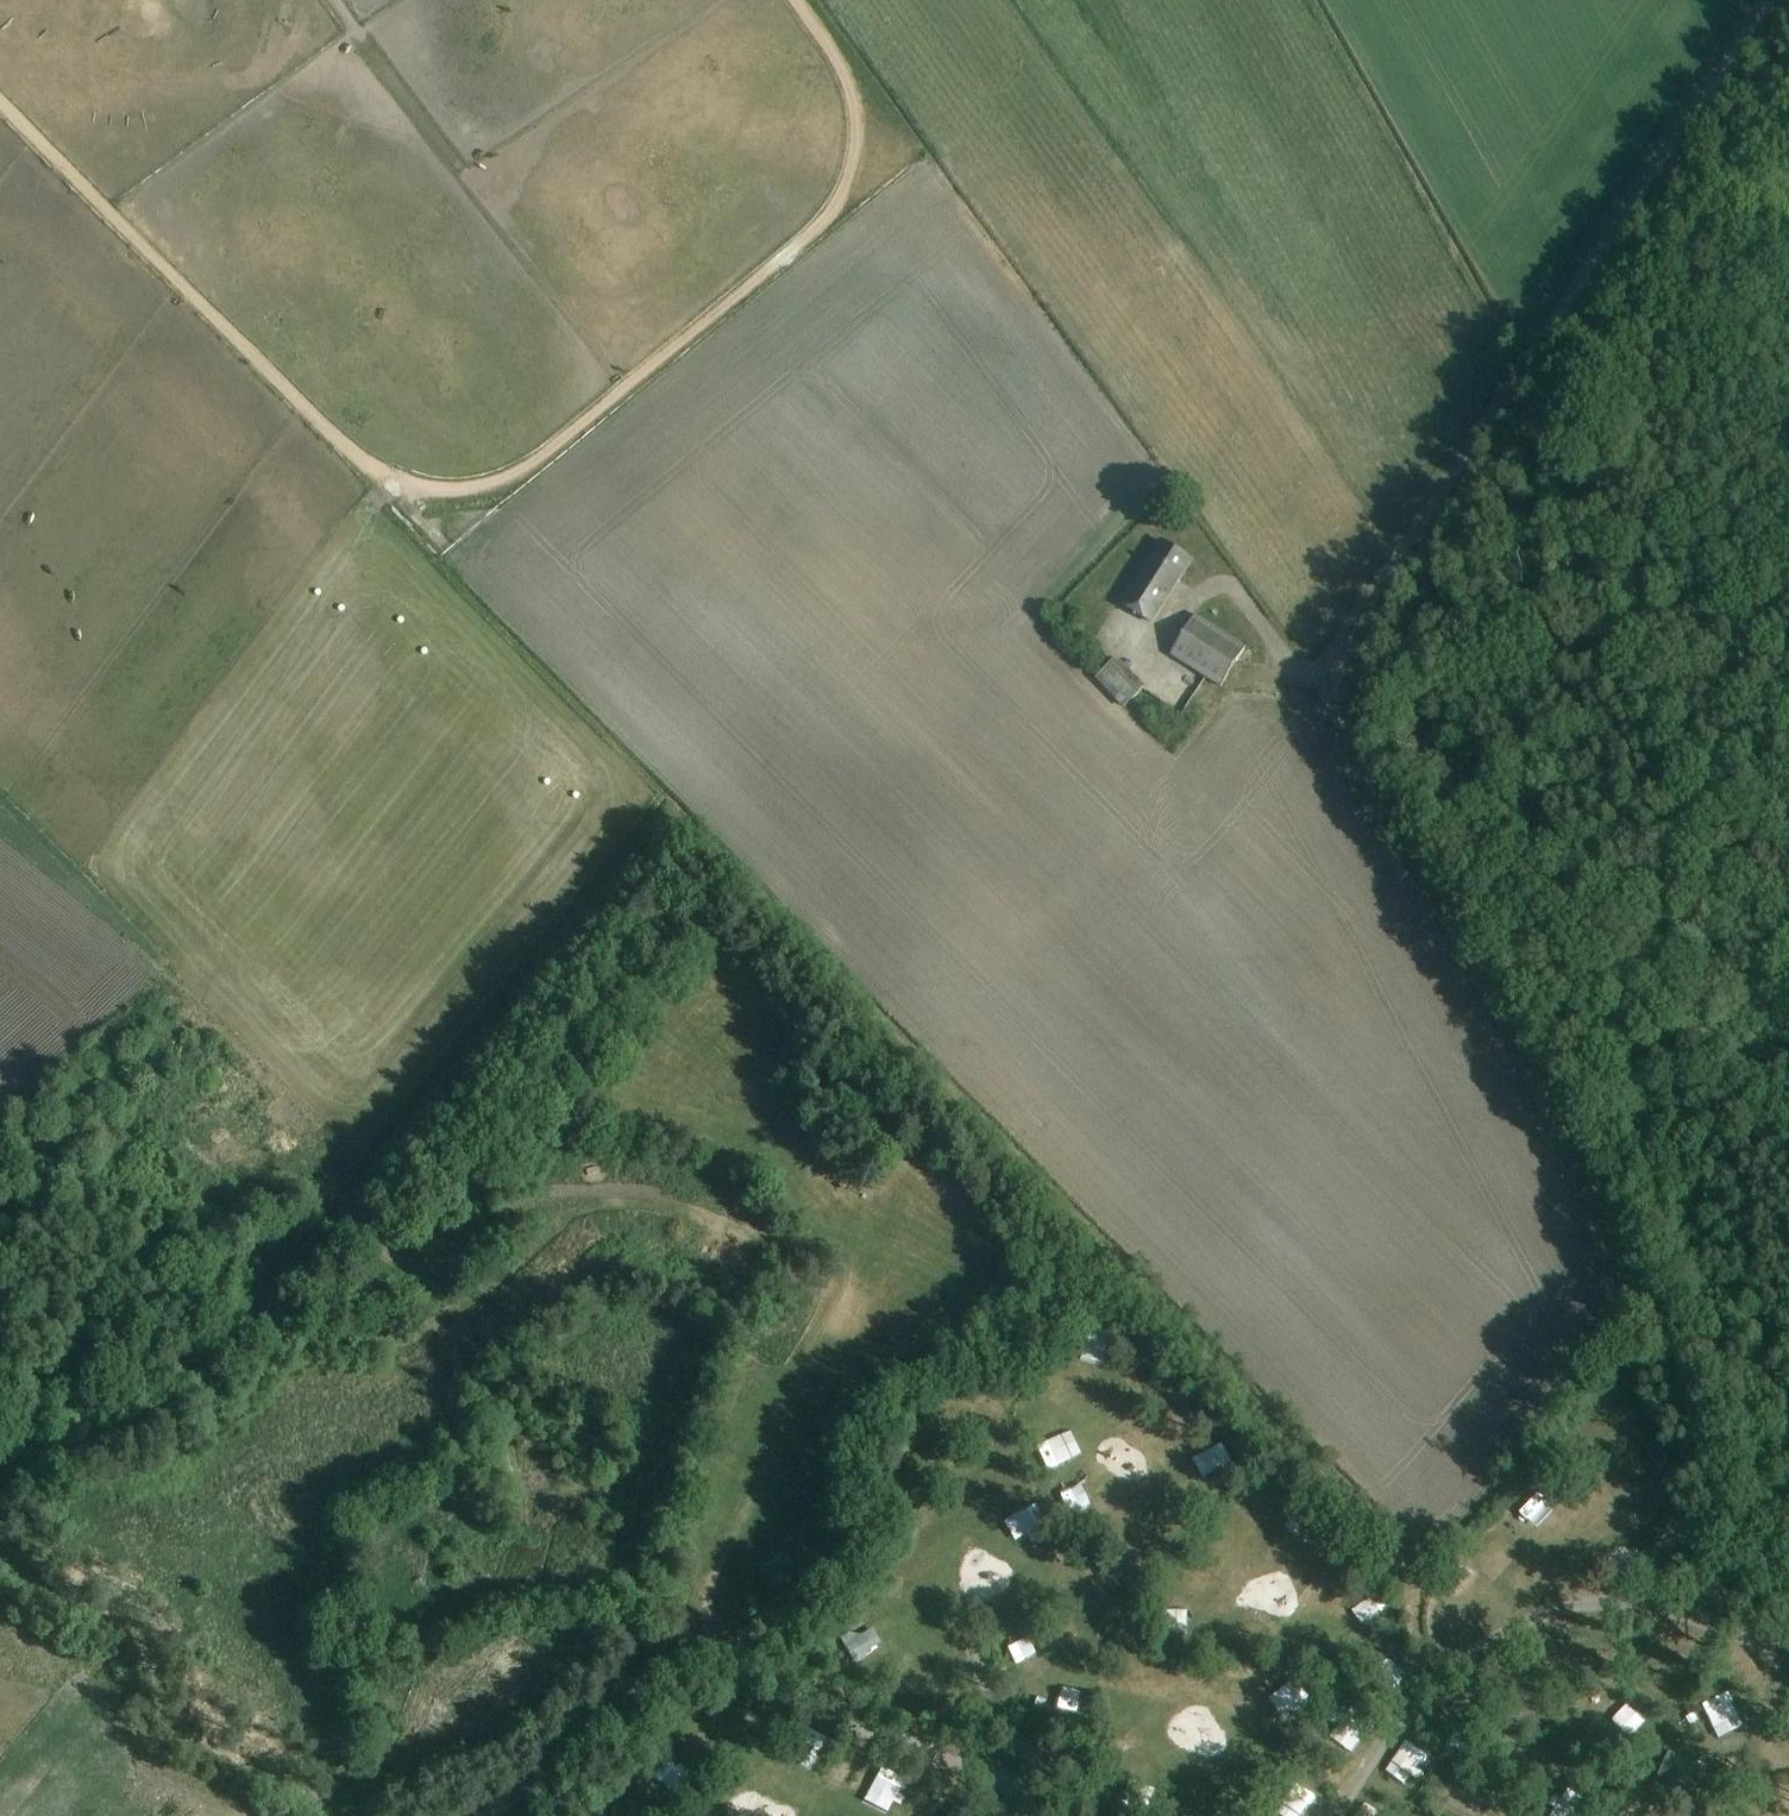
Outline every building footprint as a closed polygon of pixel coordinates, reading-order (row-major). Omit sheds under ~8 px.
[(1149,622),(1189,561),(1158,541),(1118,602),(1149,622)] [(1214,684),(1241,644),(1195,613),(1168,653),(1214,684)] [(1115,714),(1124,706),(1146,687),(1119,657),(1097,677),(1116,697),(1107,705),(1115,714)] [(1667,1463),(1664,1456),(1657,1443),(1647,1448),(1657,1468),(1667,1463)] [(1540,1469),(1548,1477),(1564,1461),(1555,1452),(1540,1469)] [(1721,1562),(1723,1561),(1707,1545),(1706,1544),(1698,1553),(1714,1569),(1721,1562)] [(1464,1569),(1447,1586),(1456,1594),(1472,1577),(1464,1569)]
